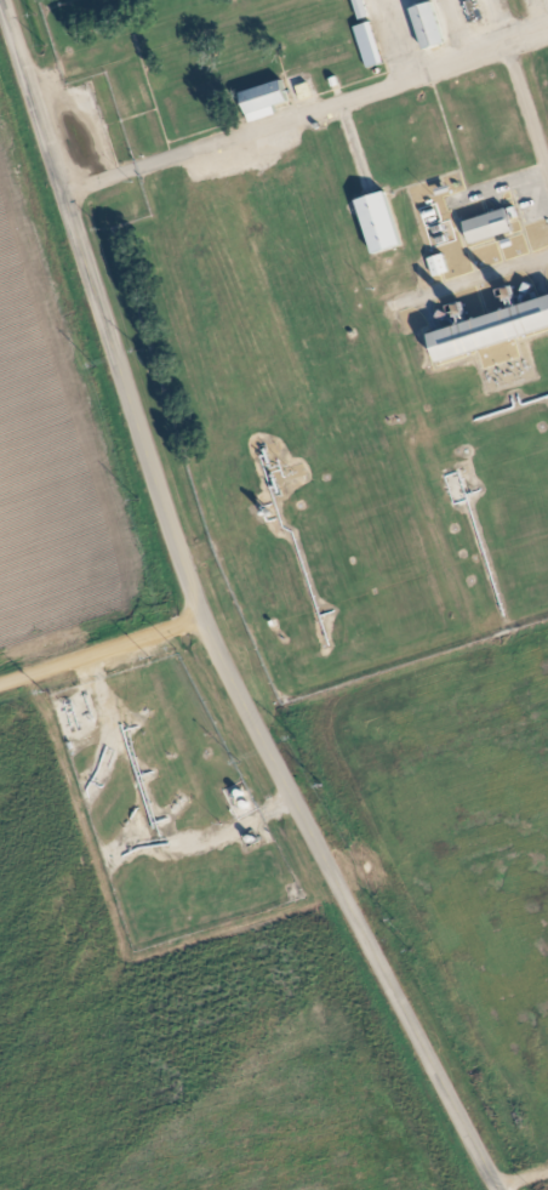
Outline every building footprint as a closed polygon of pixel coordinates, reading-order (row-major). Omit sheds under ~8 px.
[(364,0),(354,0),(361,21),(371,18),(364,0)] [(421,51),(444,46),(435,3),(413,8),(421,51)] [(368,69),(385,64),(372,22),(355,28),(368,69)] [(277,115),(275,108),(289,103),(281,80),(240,95),(250,124),(277,115)] [(370,255),(400,248),(388,193),(358,200),(370,255)] [(514,232),(507,210),(464,224),(471,245),(514,232)] [(450,272),(445,254),(429,260),(435,277),(450,272)] [(436,363),(482,351),(486,367),(490,366),(485,347),(547,330),(547,301),(428,333),(436,363)]
